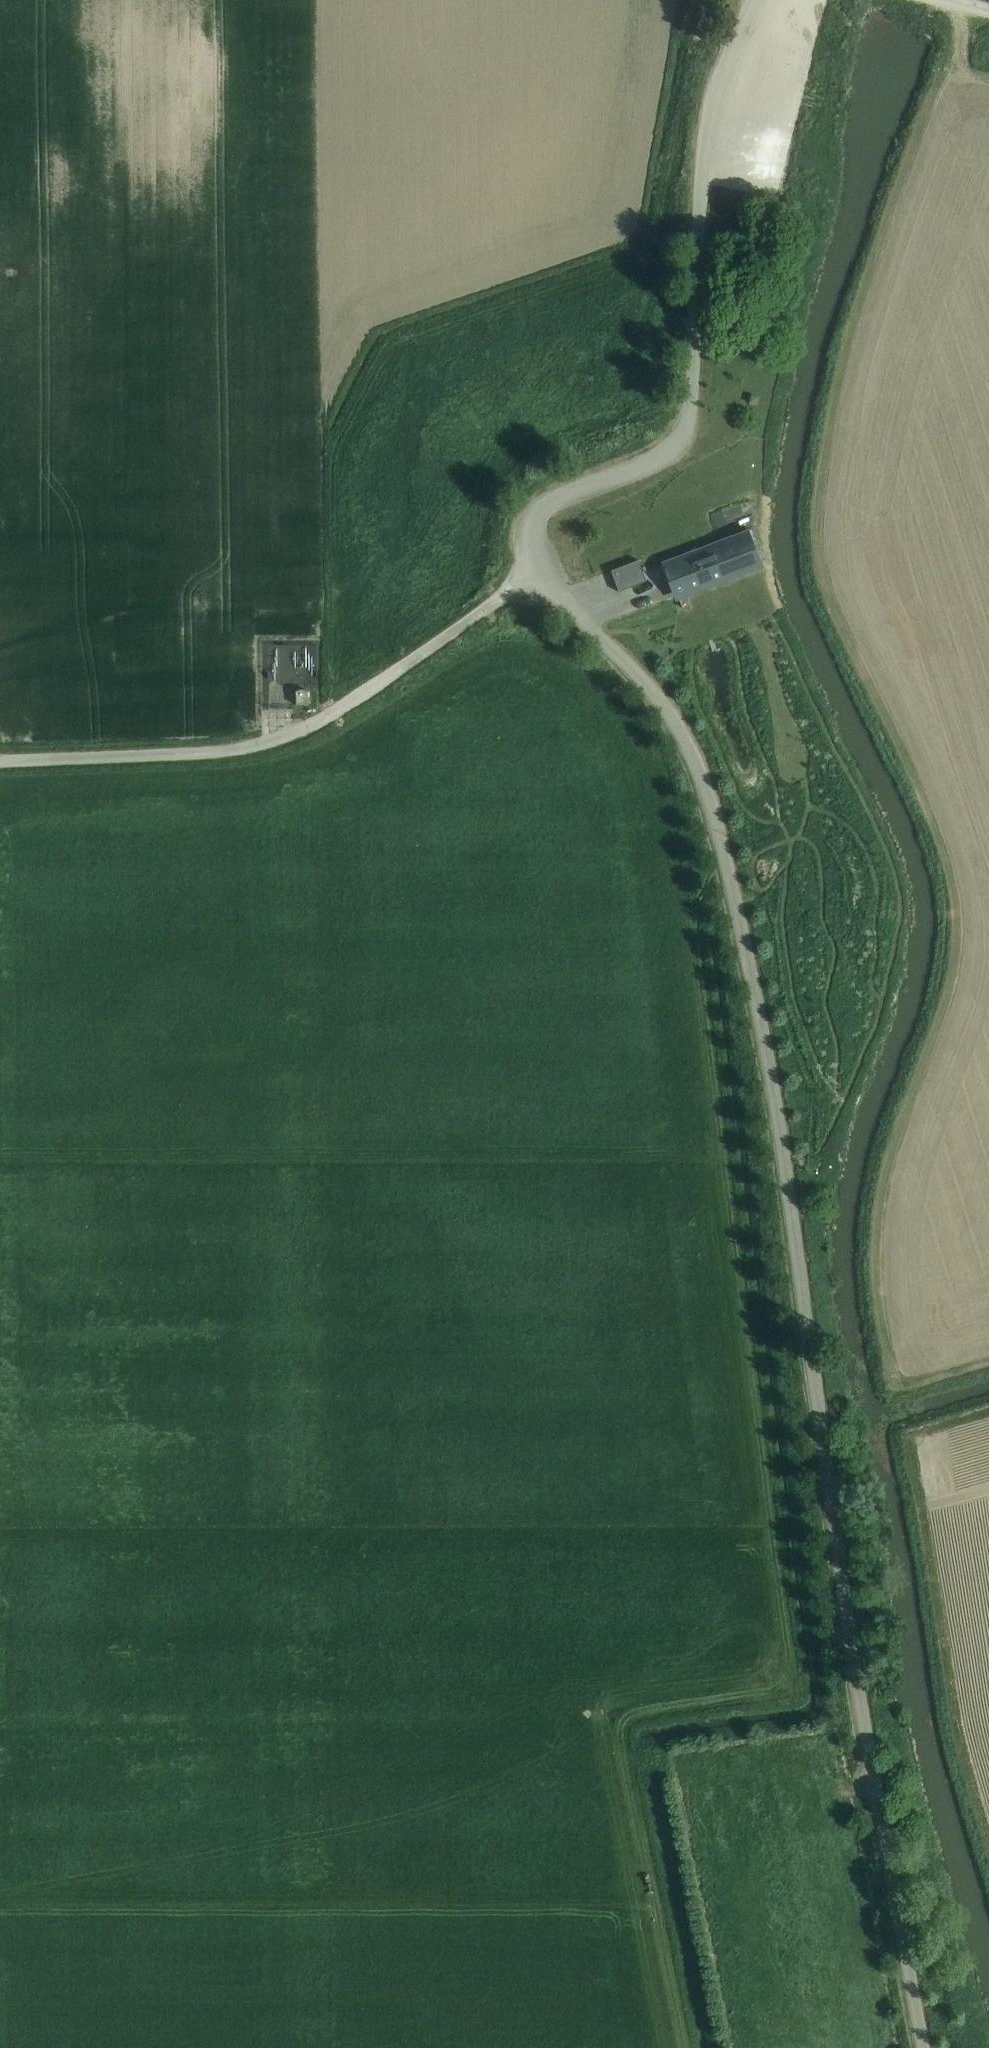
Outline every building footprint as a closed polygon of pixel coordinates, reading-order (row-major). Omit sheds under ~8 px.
[(750,399),(749,402),(755,403),(755,401),(757,402),(759,392),(750,390),(748,398),(750,399)] [(678,594),(747,567),(761,562),(750,534),(667,565),(678,594)] [(639,559),(611,569),(620,591),(647,580),(639,559)] [(297,689),(297,703),(308,703),(308,689),(297,689)]
